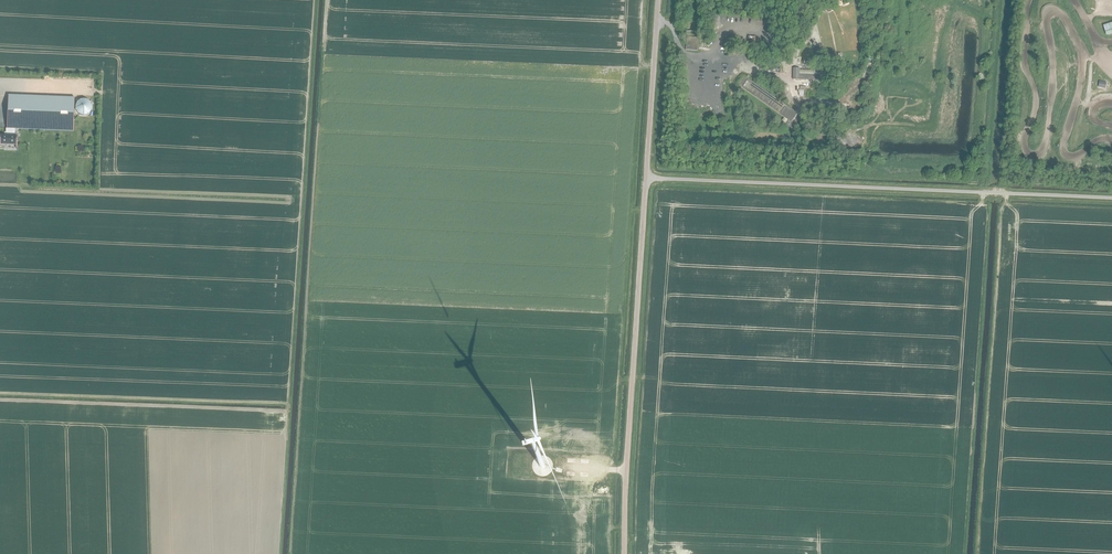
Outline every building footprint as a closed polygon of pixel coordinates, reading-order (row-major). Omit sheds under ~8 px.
[(686,50),(698,50),(698,37),(686,37),(686,50)] [(826,77),(826,72),(821,72),(821,70),(800,70),(800,69),(793,69),(793,79),(821,80),(821,77),(826,77)] [(741,87),(791,122),(797,113),(743,76),(737,84),(740,86),(738,88),(740,89),(741,87)] [(74,98),(8,95),(7,128),(6,128),(6,136),(0,136),(0,142),(0,144),(17,145),(17,136),(15,136),(15,129),(73,131),(74,98)] [(85,100),(84,99),(83,99),(82,100),(81,100),(80,100),(79,101),(78,102),(77,102),(77,103),(76,104),(76,105),(76,106),(76,107),(76,108),(76,109),(76,110),(77,111),(77,112),(78,113),(78,114),(79,114),(80,115),(82,115),(83,115),(84,115),(85,115),(86,115),(87,115),(88,114),(89,114),(89,113),(90,112),(91,111),(91,110),(92,109),(92,107),(92,106),(91,104),(91,103),(90,102),(89,101),(88,101),(87,100),(85,100)]
